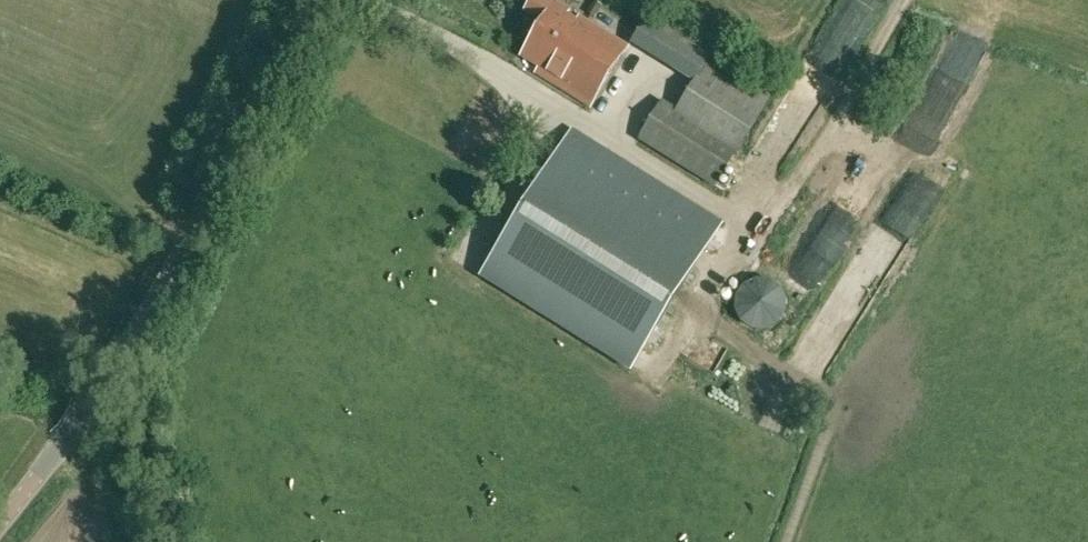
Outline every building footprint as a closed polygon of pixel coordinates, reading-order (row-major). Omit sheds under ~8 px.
[(627,47),(551,0),(534,0),(527,11),(545,22),(524,56),(547,71),(543,78),(590,107),(627,47)] [(715,186),(738,150),(775,93),(649,15),(633,44),(694,83),(676,111),(662,103),(639,139),(715,186)] [(483,276),(630,368),(718,226),(572,135),(483,276)] [(784,316),(786,312),(787,305),(786,300),(786,296),(782,290),(780,287),(777,284),(774,282),(771,280),(763,278),(760,278),(756,278),(752,279),(748,280),(742,284),(739,287),(737,290),(735,294),(734,297),(733,305),(733,309),(734,313),(737,320),(740,323),(743,325),(749,329),(756,331),(760,332),(764,331),(768,330),(771,329),(778,325),(780,322),(783,319),(784,316)]
